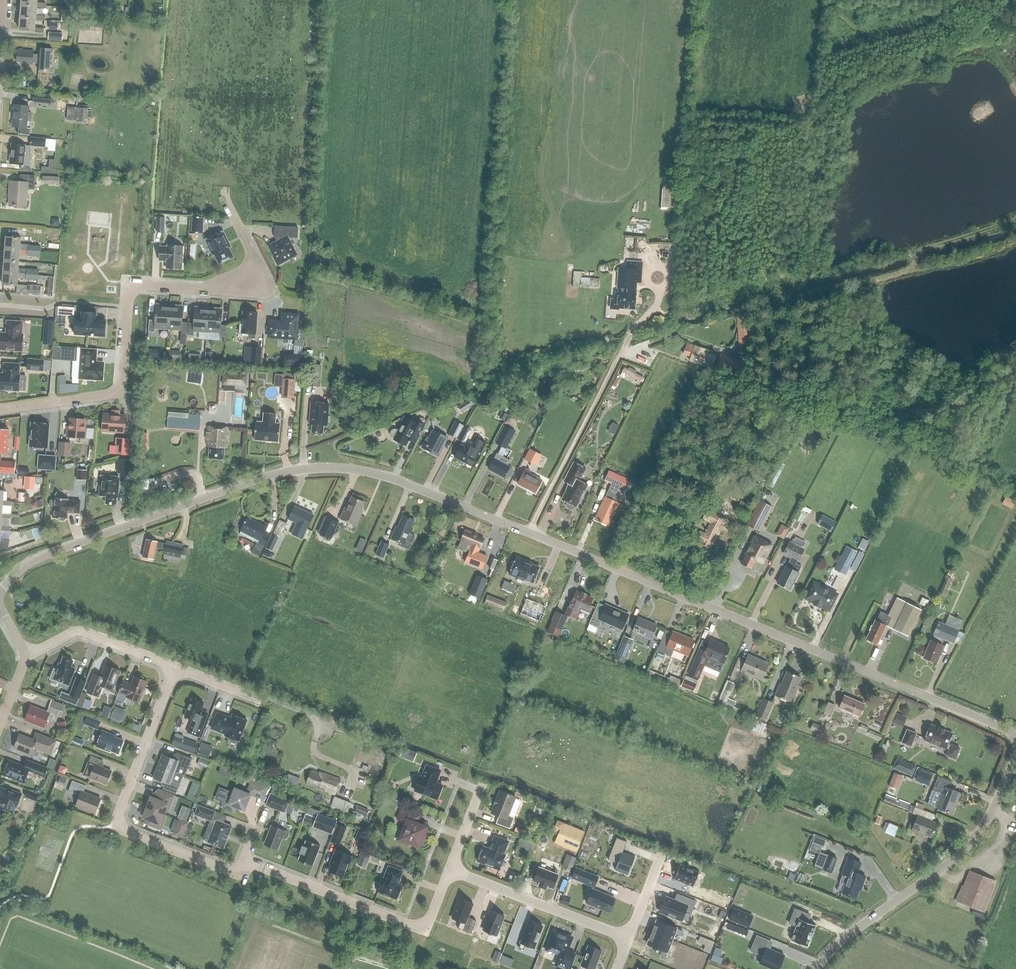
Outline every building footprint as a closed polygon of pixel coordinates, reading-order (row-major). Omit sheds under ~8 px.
[(44,20),(45,18),(45,16),(36,15),(37,7),(37,5),(21,4),(20,17),(36,18),(36,19),(44,20)] [(36,19),(36,18),(20,17),(19,29),(34,31),(34,32),(43,33),(44,28),(35,27),(36,19)] [(48,40),(62,41),(63,33),(48,32),(48,40)] [(52,49),(39,48),(38,55),(33,55),(33,51),(18,50),(17,61),(21,62),(21,63),(32,64),(32,62),(38,62),(38,69),(51,70),(52,49)] [(32,101),(50,102),(51,95),(33,94),(32,101)] [(12,126),(18,127),(17,134),(29,135),(30,128),(26,127),(27,120),(29,121),(32,119),(32,114),(30,113),(28,113),(28,106),(14,105),(12,126)] [(78,107),(76,121),(86,122),(88,109),(78,107)] [(45,138),(31,137),(30,145),(44,146),(45,138)] [(44,146),(48,147),(50,147),(50,150),(54,151),(55,139),(45,138),(44,146)] [(12,144),(10,164),(28,165),(30,148),(24,147),(24,145),(12,144)] [(48,167),(41,167),(41,172),(53,173),(54,159),(49,159),(48,167)] [(20,176),(19,182),(10,181),(9,197),(10,197),(9,205),(25,206),(27,187),(33,188),(32,190),(33,190),(34,176),(19,175),(19,176),(20,176)] [(674,209),(674,187),(661,187),(661,208),(674,209)] [(164,217),(156,216),(156,231),(164,231),(164,217)] [(192,217),(191,232),(202,233),(203,218),(192,217)] [(288,236),(297,237),(297,227),(274,226),(274,236),(281,236),(280,240),(269,246),(274,255),(273,256),(278,264),(286,260),(286,259),(295,254),(288,239),(288,236)] [(214,254),(218,263),(233,257),(226,242),(228,241),(223,230),(205,239),(212,255),(214,254)] [(5,249),(28,250),(28,245),(20,245),(21,238),(6,236),(5,249)] [(194,260),(196,244),(190,243),(188,260),(194,260)] [(159,260),(166,261),(166,268),(181,269),(182,246),(167,245),(167,247),(160,246),(159,260)] [(19,261),(20,255),(27,255),(28,250),(5,249),(4,260),(19,261)] [(18,268),(19,261),(4,260),(3,272),(26,274),(26,269),(18,268)] [(611,300),(610,309),(618,310),(618,308),(634,310),(636,283),(641,283),(642,263),(627,262),(626,269),(618,269),(617,288),(621,288),(621,293),(618,292),(618,300),(611,300)] [(573,271),(572,287),(599,288),(600,279),(581,278),(582,272),(573,271)] [(17,284),(18,278),(26,279),(26,274),(3,272),(2,284),(17,285),(17,284)] [(47,287),(28,285),(28,293),(51,295),(52,279),(48,279),(47,284),(47,287)] [(155,327),(168,328),(169,306),(156,305),(155,320),(149,319),(148,331),(154,332),(155,327)] [(58,306),(57,314),(73,315),(74,307),(58,306)] [(181,334),(187,334),(188,322),(182,322),(183,307),(169,306),(168,328),(181,329),(181,334)] [(193,329),(206,330),(208,309),(195,308),(194,323),(188,322),(187,334),(193,334),(193,329)] [(208,309),(206,330),(220,331),(219,336),(226,337),(226,325),(220,324),(221,309),(208,309)] [(76,318),(75,325),(75,334),(104,336),(106,320),(96,319),(96,312),(93,312),(80,311),(80,318),(76,318)] [(255,333),(257,312),(243,311),(242,322),(240,322),(239,332),(248,333),(248,338),(255,338),(255,333)] [(749,313),(737,313),(739,345),(751,344),(749,313)] [(283,314),(282,322),(270,321),(269,336),(295,338),(295,345),(302,346),(303,329),(296,328),(297,315),(283,314)] [(45,320),(44,330),(53,331),(54,321),(45,320)] [(23,344),(22,343),(23,335),(21,335),(22,322),(7,321),(6,330),(8,330),(7,334),(0,333),(0,349),(21,350),(22,348),(23,347),(23,344)] [(704,349),(704,350),(689,345),(687,344),(683,355),(685,355),(690,357),(689,361),(707,367),(707,366),(712,368),(712,366),(716,367),(716,369),(738,376),(743,362),(720,355),(719,359),(715,357),(709,355),(711,351),(704,349)] [(59,358),(75,359),(76,347),(60,346),(59,358)] [(261,348),(251,347),(250,363),(260,363),(261,348)] [(95,362),(95,350),(81,349),(79,377),(87,378),(87,379),(94,380),(94,378),(101,379),(103,363),(95,362)] [(180,360),(181,351),(168,350),(168,359),(180,360)] [(299,365),(300,356),(285,355),(284,364),(299,365)] [(26,369),(42,370),(43,360),(27,359),(26,369)] [(19,375),(18,375),(19,364),(4,363),(4,369),(5,370),(5,374),(0,373),(0,389),(7,389),(9,391),(13,392),(15,390),(18,390),(19,375)] [(308,385),(315,386),(316,372),(321,372),(322,365),(310,364),(308,385)] [(621,372),(640,381),(643,376),(624,367),(621,372)] [(245,385),(246,376),(224,375),(223,384),(245,385)] [(283,379),(282,396),(293,397),(295,379),(283,379)] [(245,393),(232,392),(232,397),(232,402),(232,407),(231,412),(232,412),(231,417),(242,418),(243,413),(243,408),(244,403),(244,398),(245,398),(245,393)] [(470,398),(464,402),(467,407),(473,403),(474,402),(472,398),(470,399),(470,398)] [(310,423),(313,423),(312,432),(323,433),(324,424),(326,424),(328,403),(312,401),(310,423)] [(579,402),(576,408),(582,411),(585,405),(579,402)] [(510,418),(517,419),(519,408),(512,407),(510,418)] [(498,418),(504,420),(507,414),(502,411),(498,418)] [(254,439),(278,441),(280,424),(275,423),(276,413),(264,412),(263,422),(256,421),(254,439)] [(124,432),(125,415),(103,413),(102,431),(124,432)] [(168,417),(167,428),(199,430),(200,415),(188,414),(188,418),(168,417)] [(817,415),(814,421),(820,424),(823,418),(817,415)] [(415,443),(417,440),(424,426),(417,423),(406,418),(402,425),(399,430),(396,429),(392,430),(390,433),(391,437),(395,438),(394,439),(406,446),(409,440),(415,443)] [(85,429),(83,428),(84,420),(70,419),(69,436),(85,437),(85,429)] [(614,433),(618,425),(612,421),(607,430),(614,433)] [(29,446),(47,448),(49,424),(31,422),(29,446)] [(449,434),(456,438),(462,426),(455,422),(449,434)] [(227,448),(229,427),(208,426),(207,443),(209,443),(208,458),(224,459),(224,448),(227,448)] [(495,442),(506,448),(514,432),(504,426),(495,442)] [(464,427),(458,439),(464,442),(471,430),(464,427)] [(7,454),(8,429),(0,428),(0,453),(7,454)] [(429,436),(427,435),(421,447),(437,455),(446,438),(432,430),(429,436)] [(128,455),(129,439),(117,438),(116,454),(128,455)] [(461,445),(454,457),(473,467),(486,444),(478,440),(475,445),(469,442),(466,448),(461,445)] [(71,456),(72,443),(59,442),(58,455),(71,456)] [(530,449),(524,460),(531,463),(536,453),(530,449)] [(509,467),(507,465),(509,460),(496,453),(489,468),(497,473),(504,477),(505,476),(507,477),(511,476),(513,471),(512,468),(509,467)] [(37,468),(54,470),(55,456),(38,455),(37,468)] [(117,473),(129,474),(130,459),(118,458),(117,473)] [(14,473),(15,462),(0,461),(0,472),(14,473)] [(566,505),(567,508),(571,510),(573,509),(574,506),(575,507),(587,485),(579,481),(585,468),(573,462),(563,481),(569,484),(561,499),(567,502),(566,505)] [(77,480),(86,480),(87,470),(77,469),(77,480)] [(541,480),(529,474),(530,472),(525,469),(517,484),(535,493),(541,480)] [(615,495),(618,487),(623,489),(627,479),(609,471),(604,480),(612,484),(608,492),(609,492),(606,498),(605,497),(598,512),(599,512),(595,519),(608,525),(618,503),(616,502),(619,497),(615,495)] [(106,503),(115,504),(116,497),(117,497),(118,477),(100,476),(99,496),(106,496),(106,503)] [(632,476),(630,481),(629,483),(643,489),(646,483),(632,476)] [(27,477),(26,489),(34,489),(35,477),(27,477)] [(141,478),(142,487),(154,486),(154,477),(141,478)] [(3,491),(0,490),(0,503),(3,504),(2,505),(11,506),(12,501),(3,501),(3,491)] [(59,520),(64,520),(65,518),(67,518),(67,512),(79,513),(80,501),(68,500),(68,498),(54,497),(54,500),(52,499),(50,501),(50,505),(51,507),(53,507),(52,517),(58,518),(59,520)] [(359,515),(364,503),(351,497),(348,504),(347,503),(340,519),(356,526),(360,515),(359,515)] [(1006,497),(1003,504),(1011,507),(1014,500),(1006,497)] [(36,501),(39,507),(45,505),(43,498),(36,501)] [(771,508),(759,501),(747,525),(759,531),(771,508)] [(10,518),(11,514),(2,513),(2,505),(3,504),(0,503),(0,516),(2,516),(2,518),(10,518)] [(313,515),(294,506),(289,519),(298,524),(297,527),(295,526),(292,534),(302,538),(313,515)] [(724,519),(714,514),(706,510),(702,519),(710,522),(704,534),(700,531),(696,539),(702,542),(701,544),(708,547),(710,543),(712,544),(719,530),(718,529),(719,527),(720,527),(724,519)] [(822,514),(817,523),(831,531),(836,522),(822,514)] [(410,534),(412,529),(411,528),(414,520),(403,515),(398,528),(396,527),(391,539),(405,545),(407,541),(412,543),(415,536),(410,534)] [(10,526),(1,526),(2,518),(2,516),(0,516),(0,529),(1,529),(1,530),(9,531),(10,526)] [(339,522),(326,516),(318,533),(331,539),(339,522)] [(256,543),(252,552),(259,556),(269,536),(264,533),(267,527),(247,518),(246,521),(244,521),(244,522),(245,523),(239,534),(256,543)] [(281,536),(286,523),(279,520),(273,533),(281,536)] [(780,524),(776,535),(785,538),(789,527),(780,524)] [(38,528),(32,530),(35,539),(41,538),(38,528)] [(0,529),(0,548),(8,549),(9,531),(1,530),(1,529),(0,529)] [(821,540),(825,543),(831,532),(827,529),(821,540)] [(465,530),(460,541),(471,545),(465,562),(481,568),(486,556),(476,552),(478,547),(480,547),(483,539),(476,536),(477,534),(465,530)] [(274,543),(277,536),(271,534),(268,541),(274,543)] [(745,554),(746,555),(741,564),(751,569),(756,560),(762,563),(772,545),(754,536),(745,554)] [(862,538),(858,547),(863,550),(867,541),(862,538)] [(180,562),(181,554),(183,545),(177,544),(176,545),(157,542),(157,541),(146,539),(143,557),(153,559),(156,548),(164,550),(163,558),(180,562)] [(383,558),(388,545),(381,542),(376,555),(383,558)] [(797,573),(801,566),(795,563),(798,557),(803,549),(789,542),(785,550),(794,555),(791,561),(789,560),(786,567),(785,566),(777,582),(790,589),(798,573),(797,573)] [(857,552),(846,546),(837,562),(849,568),(857,552)] [(516,557),(509,574),(516,577),(517,576),(533,582),(539,567),(526,562),(526,561),(516,557)] [(480,598),(488,579),(476,575),(469,593),(480,598)] [(951,578),(946,576),(939,594),(944,596),(951,578)] [(515,584),(504,579),(501,587),(511,592),(515,584)] [(814,583),(806,598),(814,602),(813,604),(819,608),(820,605),(828,609),(836,594),(814,583)] [(586,594),(582,592),(581,594),(576,592),(571,602),(570,602),(566,612),(576,617),(579,610),(588,614),(592,604),(590,603),(592,599),(585,596),(586,594)] [(506,602),(487,594),(484,604),(503,611),(506,602)] [(872,643),(873,641),(877,643),(885,625),(908,636),(921,609),(896,597),(887,615),(880,612),(876,621),(875,620),(872,626),(871,626),(869,630),(870,630),(866,639),(868,640),(868,641),(872,643)] [(926,607),(929,601),(922,597),(919,604),(926,607)] [(547,607),(528,599),(522,614),(541,622),(547,607)] [(595,610),(589,624),(597,627),(600,620),(621,629),(628,614),(620,611),(619,612),(605,606),(602,613),(595,610)] [(567,617),(555,612),(547,631),(559,636),(567,617)] [(656,625),(638,618),(633,631),(650,639),(656,625)] [(958,630),(938,622),(933,634),(934,635),(932,641),(930,640),(927,648),(919,645),(916,653),(924,656),(923,657),(936,663),(943,646),(940,644),(942,639),(953,643),(958,630)] [(587,629),(595,632),(597,627),(589,624),(587,629)] [(662,639),(657,651),(671,656),(673,650),(688,655),(694,641),(672,632),(669,641),(662,639)] [(579,645),(582,638),(577,636),(574,642),(574,643),(579,645)] [(629,650),(626,649),(630,639),(624,636),(614,658),(623,662),(629,650)] [(704,654),(697,652),(688,674),(698,679),(704,666),(719,672),(729,648),(716,643),(717,642),(710,639),(704,654)] [(745,660),(738,658),(730,678),(739,682),(743,672),(761,679),(768,663),(747,655),(745,660)] [(75,668),(71,666),(73,661),(63,657),(60,664),(59,664),(53,679),(69,685),(75,668)] [(119,670),(105,665),(101,677),(94,674),(87,692),(98,696),(102,686),(112,689),(119,670)] [(670,676),(669,678),(649,670),(647,675),(677,688),(680,680),(670,676)] [(780,683),(775,695),(791,702),(798,685),(797,685),(800,677),(786,671),(781,684),(780,683)] [(62,692),(59,698),(76,705),(82,691),(86,680),(76,676),(69,694),(62,692)] [(135,701),(136,700),(139,701),(147,681),(134,676),(131,684),(123,680),(118,692),(126,695),(126,696),(129,697),(130,699),(131,701),(133,701),(135,701)] [(684,678),(681,686),(694,691),(697,683),(684,678)] [(726,704),(734,683),(728,681),(719,704),(728,708),(729,705),(726,704)] [(82,691),(76,705),(82,707),(88,693),(82,691)] [(118,692),(116,699),(124,702),(126,696),(126,695),(118,692)] [(839,708),(859,716),(864,704),(844,696),(839,708)] [(208,713),(201,710),(204,703),(191,698),(184,716),(192,719),(187,732),(199,737),(204,723),(208,713)] [(765,719),(772,702),(763,698),(756,715),(765,719)] [(823,714),(829,717),(834,705),(828,702),(823,714)] [(30,705),(25,719),(44,726),(47,717),(56,720),(60,710),(49,706),(47,711),(30,705)] [(110,718),(121,722),(124,715),(113,710),(110,718)] [(217,713),(211,728),(225,733),(224,735),(239,741),(247,720),(245,719),(245,717),(241,716),(239,717),(232,714),(230,720),(226,719),(225,716),(217,713)] [(903,725),(906,716),(896,713),(893,722),(903,725)] [(83,724),(97,730),(101,721),(87,716),(83,724)] [(822,726),(813,722),(809,729),(819,733),(822,726)] [(131,730),(131,731),(138,733),(141,726),(133,723),(132,727),(131,730)] [(930,725),(924,740),(945,749),(946,747),(949,748),(946,755),(955,759),(960,748),(950,744),(950,745),(947,744),(952,733),(930,725)] [(911,747),(917,733),(907,729),(901,743),(911,747)] [(110,750),(118,753),(123,740),(111,735),(112,734),(103,731),(97,746),(110,751),(110,750)] [(33,739),(19,733),(14,747),(27,752),(26,754),(34,757),(37,748),(50,754),(56,740),(35,732),(33,739)] [(73,736),(71,743),(77,745),(79,738),(73,736)] [(197,745),(181,738),(178,746),(194,752),(197,745)] [(209,757),(213,746),(201,742),(197,753),(209,757)] [(401,753),(409,756),(411,751),(403,747),(401,753)] [(183,775),(185,776),(192,758),(177,752),(174,759),(162,754),(157,766),(174,772),(183,775)] [(106,784),(111,771),(100,766),(103,760),(91,755),(83,775),(106,784)] [(210,761),(200,757),(197,764),(207,768),(210,761)] [(44,776),(47,767),(26,759),(23,766),(9,760),(3,774),(24,782),(28,770),(44,776)] [(894,764),(892,768),(912,776),(913,772),(894,764)] [(420,776),(414,790),(437,799),(442,785),(435,782),(440,770),(426,765),(421,777),(420,776)] [(183,775),(174,772),(157,766),(153,777),(165,782),(162,789),(175,794),(183,775)] [(307,783),(317,786),(316,788),(335,795),(340,779),(319,771),(319,774),(311,771),(307,783)] [(902,776),(894,772),(886,791),(894,794),(902,776)] [(61,775),(57,783),(63,786),(67,777),(61,775)] [(960,793),(949,789),(952,782),(938,777),(927,804),(952,814),(960,793)] [(100,799),(83,792),(86,785),(72,780),(68,791),(79,796),(76,805),(95,813),(100,799)] [(268,788),(251,781),(246,793),(264,800),(268,788)] [(7,788),(7,789),(0,786),(0,800),(2,800),(0,806),(0,807),(13,812),(15,807),(16,807),(21,793),(7,788)] [(40,794),(28,789),(25,797),(37,801),(40,794)] [(148,798),(145,806),(163,813),(165,810),(167,811),(173,795),(160,789),(156,799),(151,797),(150,799),(148,798)] [(248,795),(235,790),(232,798),(228,796),(229,793),(220,789),(217,797),(225,801),(223,806),(233,810),(235,805),(243,808),(248,795)] [(499,816),(496,823),(510,829),(514,817),(508,815),(515,797),(500,791),(496,799),(494,804),(491,813),(499,816)] [(290,800),(270,793),(265,806),(285,813),(290,800)] [(402,797),(394,794),(391,803),(399,806),(402,797)] [(331,806),(342,810),(348,812),(349,807),(352,808),(353,805),(351,804),(351,803),(334,797),(334,798),(333,798),(332,803),(331,806)] [(212,822),(216,811),(198,805),(194,815),(212,822)] [(368,810),(357,805),(354,811),(366,815),(368,810)] [(163,813),(145,806),(142,814),(144,815),(143,817),(148,819),(147,823),(160,828),(164,817),(162,817),(163,813)] [(308,806),(306,813),(316,817),(318,813),(319,810),(308,806)] [(937,823),(924,818),(927,812),(915,807),(912,813),(918,816),(915,822),(911,821),(908,828),(931,837),(937,823)] [(416,823),(419,816),(401,809),(397,819),(406,823),(402,831),(400,830),(396,840),(407,844),(408,842),(418,846),(426,827),(416,823)] [(179,813),(177,818),(186,821),(187,817),(179,813)] [(337,821),(318,813),(316,817),(312,827),(332,834),(337,821)] [(279,821),(274,819),(265,843),(277,848),(281,838),(285,839),(287,839),(289,834),(288,832),(276,827),(279,821)] [(181,836),(186,823),(180,820),(174,833),(181,836)] [(223,848),(232,826),(216,820),(207,842),(223,848)] [(576,852),(584,832),(557,820),(553,832),(558,834),(554,843),(576,852)] [(884,832),(894,836),(898,826),(889,822),(884,832)] [(330,841),(340,845),(347,827),(337,824),(330,841)] [(483,846),(478,861),(499,870),(505,855),(503,854),(508,841),(494,836),(492,842),(492,844),(493,845),(492,850),(483,846)] [(533,844),(519,838),(517,845),(530,850),(533,844)] [(615,870),(628,875),(635,857),(622,852),(626,841),(616,838),(608,859),(617,863),(615,870)] [(312,866),(320,845),(306,840),(303,846),(302,845),(299,852),(301,853),(298,860),(312,866)] [(332,860),(328,871),(331,872),(333,874),(337,876),(340,875),(343,876),(347,866),(348,866),(352,856),(335,849),(331,860),(332,860)] [(362,852),(357,865),(364,867),(368,855),(362,852)] [(815,866),(822,868),(822,869),(831,872),(836,858),(820,852),(815,866)] [(566,854),(562,866),(571,869),(576,858),(566,854)] [(865,876),(857,873),(861,863),(847,858),(842,874),(839,882),(845,884),(842,892),(837,890),(837,891),(856,898),(861,883),(862,884),(865,876)] [(680,864),(674,879),(675,879),(692,886),(693,886),(699,871),(698,871),(698,872),(680,864),(681,864),(680,864)] [(400,893),(399,890),(402,885),(398,883),(402,871),(388,866),(383,878),(383,877),(377,892),(396,899),(396,898),(399,897),(400,893)] [(539,867),(533,881),(539,883),(538,885),(540,886),(544,888),(546,888),(547,886),(553,888),(558,874),(539,867)] [(579,880),(594,886),(598,877),(583,871),(579,880)] [(964,887),(961,886),(956,900),(984,911),(995,881),(969,871),(964,887)] [(609,912),(615,898),(592,889),(586,903),(609,912)] [(666,897),(660,912),(681,920),(685,911),(691,913),(696,901),(682,895),(680,902),(675,901),(666,897)] [(459,898),(452,918),(460,921),(458,928),(471,933),(476,920),(468,917),(473,904),(459,898)] [(733,908),(729,919),(738,923),(743,912),(733,908)] [(795,909),(789,923),(796,926),(791,939),(791,940),(807,946),(809,939),(810,939),(812,933),(813,933),(812,932),(815,926),(815,925),(807,922),(810,915),(795,909)] [(971,914),(984,919),(987,913),(973,909),(971,914)] [(491,910),(483,930),(496,935),(504,916),(491,910)] [(529,921),(519,948),(523,950),(525,945),(534,948),(542,926),(529,921)] [(656,921),(652,932),(672,940),(675,933),(681,935),(683,931),(676,928),(656,921)] [(746,936),(748,931),(728,923),(726,928),(746,936)] [(553,930),(546,949),(559,954),(556,962),(561,964),(560,966),(566,968),(567,968),(574,953),(567,950),(572,937),(553,930)] [(652,932),(647,944),(662,950),(660,955),(665,957),(672,940),(652,932)] [(722,933),(718,941),(723,943),(726,935),(722,933)] [(770,941),(757,935),(753,943),(758,945),(755,953),(762,956),(759,963),(774,968),(778,968),(784,955),(767,948),(770,941)] [(700,936),(698,942),(705,945),(703,951),(709,953),(714,942),(700,936)] [(601,951),(588,946),(580,965),(591,968),(594,968),(601,951)] [(494,954),(492,960),(498,962),(500,957),(494,954)] [(713,954),(711,959),(721,963),(723,958),(719,957),(713,954)] [(502,955),(499,963),(510,967),(513,959),(502,955)]
